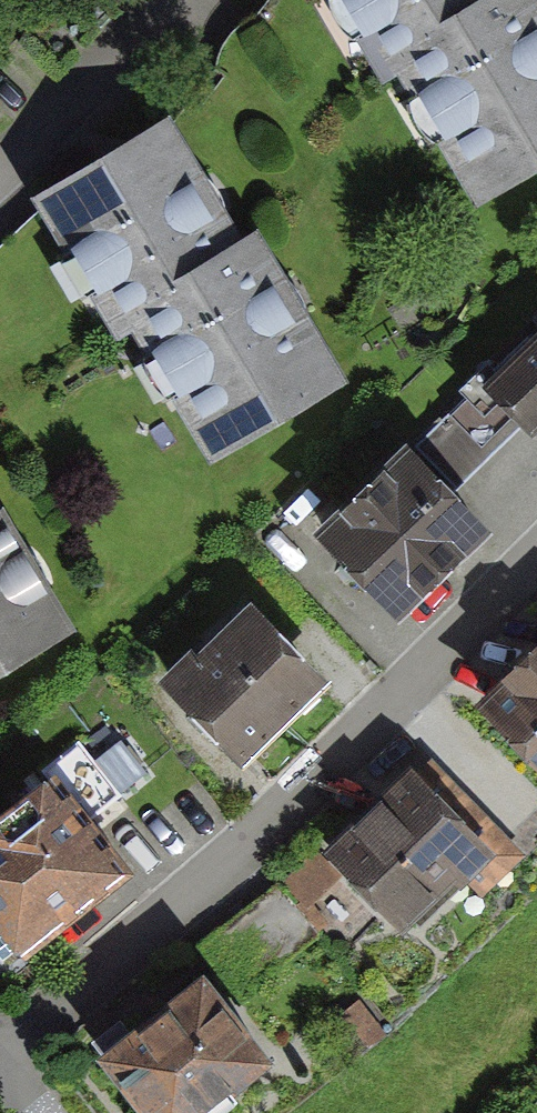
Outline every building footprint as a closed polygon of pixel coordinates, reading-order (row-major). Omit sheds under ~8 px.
[(395,86),(411,76),(492,206),(536,178),(536,0),(341,0),(395,86)] [(168,98),(29,181),(113,322),(128,312),(212,453),(351,371),(258,216),(243,224),(168,98)] [(499,373),(536,416),(536,340),(499,373)] [(311,511),(397,600),(490,510),(404,421),(311,511)] [(78,643),(9,512),(0,517),(0,684),(78,643)] [(264,611),(180,679),(252,768),(336,700),(264,611)] [(536,748),(536,622),(474,684),(536,748)] [(432,753),(423,762),(413,752),(325,837),(403,917),(454,866),(482,894),(527,850),(432,753)] [(0,844),(0,903),(37,955),(137,885),(73,794),(0,844)] [(110,1051),(158,1112),(229,1112),(290,1066),(215,970),(110,1051)]
